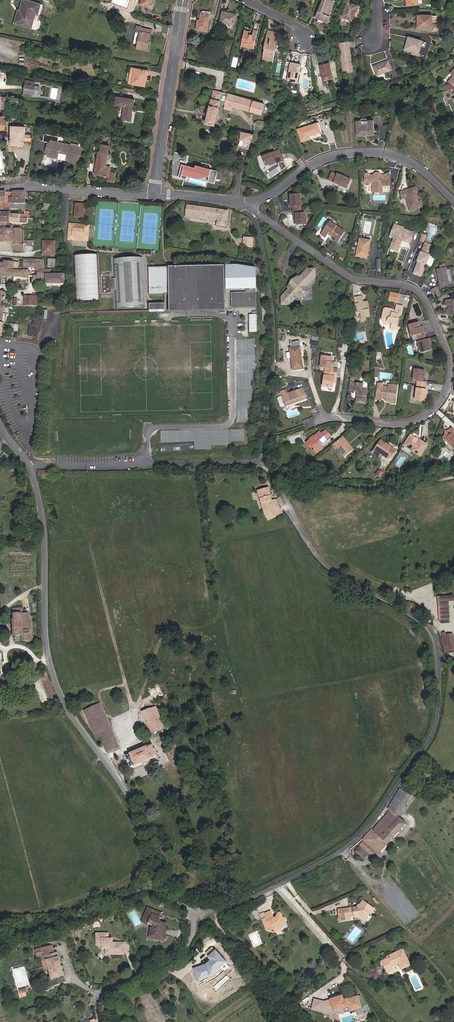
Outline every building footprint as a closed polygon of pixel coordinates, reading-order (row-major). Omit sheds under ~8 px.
[(31,17),(32,12),(38,14),(41,4),(26,0),(23,0),(20,10),(21,10),(20,14),(31,17)] [(139,4),(151,9),(153,3),(151,3),(151,0),(141,0),(139,4)] [(332,4),(323,0),(315,20),(327,24),(329,18),(327,17),(332,4)] [(347,4),(341,18),(352,23),(358,9),(347,4)] [(235,14),(222,10),(219,21),(233,25),(235,14)] [(201,11),(201,13),(199,21),(197,21),(196,29),(206,31),(209,15),(209,12),(202,11),(201,11)] [(31,18),(31,17),(20,14),(20,15),(18,15),(16,23),(31,27),(33,19),(31,18)] [(420,24),(420,30),(431,31),(431,23),(436,23),(436,18),(418,17),(417,24),(420,24)] [(253,50),(259,25),(255,24),(252,36),(249,36),(250,33),(244,32),(243,37),(241,36),(240,40),(242,40),(241,47),(253,50)] [(139,45),(138,50),(148,52),(149,46),(148,46),(149,41),(150,41),(152,31),(142,29),(142,28),(138,27),(135,44),(139,45)] [(276,52),(277,49),(274,49),(276,40),(278,40),(279,35),(271,33),(270,37),(266,36),(264,49),(265,49),(262,60),(273,62),(275,51),(276,52)] [(409,47),(407,53),(417,56),(421,43),(408,39),(406,46),(409,47)] [(339,44),(342,69),(352,68),(348,42),(339,44)] [(387,62),(373,67),(376,76),(391,72),(387,62)] [(304,67),(300,66),(291,64),(287,81),(292,82),(298,84),(301,73),(302,73),(303,70),(304,67)] [(329,66),(319,67),(322,82),(331,80),(329,66)] [(134,67),(131,82),(144,85),(147,70),(134,67)] [(298,84),(292,82),(291,84),(301,86),(305,70),(303,70),(302,73),(301,73),(298,84)] [(25,90),(24,96),(33,98),(34,94),(38,95),(40,88),(35,87),(36,83),(27,81),(26,87),(25,90)] [(206,123),(214,126),(220,102),(222,93),(214,91),(206,123)] [(265,104),(228,95),(225,105),(233,107),(262,115),(265,104)] [(123,106),(122,111),(132,113),(134,99),(114,96),(113,104),(123,106)] [(132,113),(122,111),(121,119),(130,120),(132,113)] [(362,121),(357,121),(358,136),(375,135),(375,120),(370,120),(369,119),(362,119),(362,121)] [(319,121),(298,129),(301,140),(311,136),(310,134),(322,131),(319,121)] [(10,144),(24,144),(24,141),(24,135),(24,126),(11,126),(10,144)] [(239,147),(247,149),(253,135),(242,133),(239,147)] [(40,134),(40,136),(39,141),(50,143),(49,145),(47,145),(46,156),(55,157),(56,152),(64,153),(63,158),(73,160),(76,143),(68,142),(68,144),(66,144),(66,142),(55,141),(55,136),(41,134),(40,134)] [(97,158),(106,160),(108,145),(102,144),(100,152),(98,151),(97,158)] [(271,153),(263,157),(267,165),(275,162),(276,164),(285,160),(281,151),(272,155),(271,153)] [(105,166),(106,160),(97,158),(94,174),(107,177),(107,180),(114,181),(115,173),(108,172),(109,166),(105,166)] [(209,180),(212,169),(193,165),(193,167),(181,164),(178,178),(206,184),(207,180),(209,180)] [(333,183),(347,188),(351,179),(346,177),(345,178),(341,176),(342,175),(337,174),(332,172),(329,179),(334,181),(333,183)] [(365,173),(364,174),(364,183),(364,184),(365,185),(368,185),(369,184),(369,183),(373,183),(372,192),(381,192),(388,192),(389,188),(389,185),(390,186),(390,175),(389,174),(386,174),(385,175),(380,175),(379,174),(374,173),(373,175),(369,176),(369,175),(368,173),(365,173)] [(417,187),(400,192),(402,199),(406,198),(410,211),(423,207),(421,201),(419,202),(417,193),(418,193),(417,187)] [(298,213),(298,219),(298,224),(308,224),(308,212),(302,212),(302,195),(292,195),(292,205),(295,205),(295,213),(298,213)] [(83,218),(84,205),(76,205),(75,217),(83,218)] [(206,216),(207,208),(187,206),(186,217),(206,220),(206,216)] [(228,212),(207,208),(206,216),(218,218),(217,226),(226,227),(228,212)] [(9,223),(10,213),(10,212),(6,213),(0,213),(0,214),(0,222),(4,222),(6,222),(9,223)] [(10,213),(9,223),(27,224),(27,218),(24,218),(19,218),(20,215),(18,215),(18,214),(10,213)] [(330,221),(322,233),(327,236),(330,232),(332,233),(332,234),(337,237),(336,239),(339,241),(346,231),(330,221)] [(79,226),(70,225),(69,238),(78,239),(78,238),(85,238),(86,228),(79,227),(79,226)] [(397,239),(395,239),(391,249),(398,252),(400,247),(400,245),(401,241),(410,244),(414,233),(403,229),(403,228),(395,225),(393,233),(398,235),(397,239)] [(88,226),(79,226),(79,227),(86,228),(85,238),(78,238),(78,239),(87,240),(88,226)] [(0,228),(0,243),(12,242),(12,250),(23,251),(23,230),(20,229),(4,229),(4,228),(3,228),(0,228)] [(245,238),(245,248),(254,247),(254,238),(245,238)] [(360,239),(357,256),(369,258),(371,247),(370,247),(371,241),(360,239)] [(54,242),(43,241),(41,255),(53,256),(54,242)] [(12,250),(12,242),(0,243),(0,252),(12,253),(12,250)] [(429,255),(433,245),(425,242),(422,252),(421,251),(417,261),(418,261),(413,273),(421,276),(425,264),(426,265),(427,264),(430,265),(431,265),(434,258),(433,257),(430,256),(430,255),(429,255)] [(98,256),(73,257),(75,302),(100,301),(98,256)] [(142,258),(114,259),(115,280),(110,280),(110,274),(101,275),(102,296),(107,296),(107,293),(111,293),(111,290),(116,290),(117,310),(144,308),(142,258)] [(33,280),(38,280),(44,280),(44,275),(44,274),(42,274),(43,271),(39,271),(39,268),(41,268),(41,260),(32,259),(23,259),(23,271),(17,270),(15,270),(14,277),(29,278),(29,276),(33,276),(33,280)] [(0,263),(0,269),(13,270),(14,262),(13,262),(5,261),(4,263),(0,263)] [(169,267),(149,267),(149,294),(169,294),(169,310),(225,309),(224,266),(169,267)] [(442,286),(453,284),(451,270),(447,271),(446,269),(439,270),(442,286)] [(280,295),(280,301),(284,304),(289,304),(295,299),(294,298),(296,296),(298,298),(307,287),(306,286),(308,283),(309,284),(314,279),(315,272),(313,270),(305,270),(300,275),(301,276),(299,278),(297,276),(287,287),(289,288),(287,290),(286,289),(280,295)] [(44,275),(44,280),(45,280),(45,285),(65,285),(64,274),(44,275)] [(437,288),(432,290),(436,297),(441,295),(437,288)] [(231,298),(231,307),(256,306),(256,300),(256,292),(231,293),(231,298)] [(390,292),(388,300),(397,303),(399,295),(390,292)] [(365,304),(364,301),(363,299),(361,296),(354,297),(355,304),(352,304),(354,314),(362,312),(363,316),(368,316),(371,315),(369,303),(365,304)] [(387,321),(390,322),(392,323),(392,325),(397,326),(399,318),(397,317),(398,315),(401,316),(403,307),(396,306),(395,313),(393,312),(394,310),(386,308),(384,309),(382,316),(387,320),(387,321)] [(257,333),(257,315),(249,315),(249,333),(257,333)] [(429,320),(423,322),(424,327),(426,333),(433,331),(429,320)] [(422,334),(420,328),(419,323),(410,325),(413,336),(417,335),(421,353),(433,351),(431,345),(430,339),(428,340),(426,333),(422,334)] [(37,326),(30,325),(29,336),(36,337),(37,326)] [(301,346),(289,348),(293,371),(305,369),(301,346)] [(331,367),(332,361),(333,357),(323,356),(322,367),(326,368),(324,386),(334,387),(334,382),(335,376),(334,375),(335,368),(331,367)] [(425,371),(416,370),(414,381),(419,381),(416,400),(427,401),(428,390),(425,390),(426,382),(424,382),(425,371)] [(359,392),(359,395),(357,395),(356,400),(366,402),(368,389),(364,389),(363,386),(363,383),(352,382),(351,389),(358,390),(359,392)] [(388,398),(388,401),(391,402),(391,404),(396,405),(398,387),(390,385),(390,387),(385,387),(383,388),(379,388),(377,398),(384,399),(385,398),(388,398)] [(287,406),(308,399),(304,387),(289,392),(288,389),(281,391),(286,405),(287,406)] [(453,428),(451,431),(446,431),(446,436),(445,438),(447,440),(453,446),(453,429),(453,428)] [(321,432),(307,443),(311,448),(313,446),(316,450),(314,451),(317,455),(324,449),(321,446),(327,441),(332,438),(327,431),(323,434),(321,432)] [(421,440),(412,434),(405,444),(422,456),(430,444),(422,439),(421,440)] [(354,451),(343,438),(334,445),(336,448),(345,459),(354,451)] [(395,449),(383,442),(377,451),(389,459),(395,449)] [(51,478),(52,471),(38,471),(38,479),(51,478)] [(18,476),(12,479),(15,485),(21,482),(18,476)] [(268,489),(258,492),(264,512),(263,513),(268,521),(282,513),(277,505),(276,500),(272,502),(268,489)] [(400,598),(398,601),(409,607),(411,604),(402,598),(400,598)] [(419,616),(422,610),(414,606),(411,611),(419,616)] [(21,610),(14,610),(14,614),(14,621),(13,621),(15,642),(23,641),(23,642),(30,642),(29,633),(31,632),(29,614),(22,615),(21,610)] [(452,635),(443,636),(445,648),(453,647),(453,644),(452,635)] [(174,643),(197,653),(199,648),(177,638),(174,643)] [(57,699),(51,683),(43,685),(50,702),(57,699)] [(148,691),(152,699),(158,697),(154,688),(148,691)] [(105,748),(106,752),(118,747),(100,704),(84,711),(96,741),(101,739),(105,748)] [(159,728),(164,726),(162,720),(155,707),(151,709),(150,708),(143,711),(152,733),(159,730),(159,728)] [(152,733),(154,737),(167,732),(164,726),(159,728),(159,730),(152,733)] [(149,746),(149,745),(130,753),(130,754),(126,756),(131,766),(136,764),(136,765),(157,756),(152,745),(149,746)] [(417,776),(410,783),(412,784),(419,778),(417,776)] [(387,809),(390,811),(397,817),(411,795),(401,789),(400,788),(387,809)] [(371,829),(362,839),(364,841),(375,851),(378,854),(405,824),(397,817),(390,811),(373,830),(371,829)] [(375,851),(364,841),(355,852),(363,859),(369,853),(371,855),(375,851)] [(374,910),(363,902),(359,906),(361,908),(359,910),(357,910),(357,909),(344,911),(345,922),(350,921),(349,918),(354,918),(354,919),(358,919),(363,922),(369,915),(370,916),(374,910)] [(152,911),(146,909),(140,922),(146,925),(148,921),(152,920),(155,921),(154,924),(156,925),(155,928),(152,928),(149,928),(148,934),(152,939),(158,940),(163,936),(164,924),(159,924),(156,919),(157,918),(150,915),(152,911)] [(271,911),(263,914),(265,918),(262,920),(266,930),(269,929),(270,931),(274,929),(275,932),(288,926),(285,918),(282,917),(281,915),(277,913),(276,917),(274,918),(271,911)] [(104,954),(114,954),(114,948),(118,948),(118,943),(110,943),(110,942),(107,939),(106,939),(106,934),(95,934),(95,945),(101,945),(104,948),(104,954)] [(51,946),(45,948),(47,956),(53,954),(51,946)] [(45,948),(34,951),(36,960),(39,959),(44,958),(47,971),(50,980),(62,977),(56,953),(53,954),(47,956),(45,948)] [(400,964),(403,969),(410,966),(402,950),(386,958),(386,960),(386,963),(381,966),(387,975),(393,972),(391,969),(398,966),(400,964)] [(44,958),(39,959),(43,972),(47,971),(44,958)] [(323,1004),(313,1002),(311,1011),(325,1015),(335,1011),(338,1013),(341,1012),(340,1010),(345,1008),(347,1014),(358,1010),(355,999),(342,1003),(340,996),(329,1000),(329,1002),(332,1008),(324,1011),(321,1010),(323,1004)] [(329,1002),(323,1004),(321,1010),(324,1011),(332,1008),(329,1002)]
